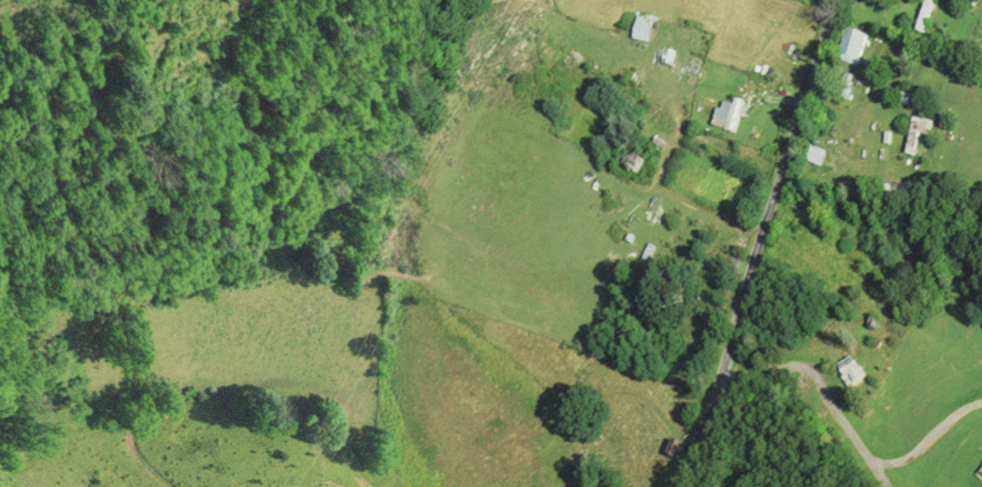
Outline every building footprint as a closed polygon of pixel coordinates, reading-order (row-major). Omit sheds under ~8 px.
[(631,42),(647,46),(654,23),(638,19),(631,42)] [(845,30),(865,37),(856,66),(836,60),(845,30)] [(675,55),(657,53),(655,65),(673,67),(675,55)] [(846,99),(838,97),(845,74),(853,77),(846,99)] [(897,103),(900,91),(910,93),(908,105),(897,103)] [(711,127),(736,134),(745,102),(736,99),(734,107),(722,103),(720,112),(715,111),(711,127)] [(948,125),(940,124),(940,115),(949,115),(948,125)] [(915,135),(926,135),(926,120),(910,120),(910,156),(915,156),(915,135)] [(803,162),(809,145),(826,151),(820,167),(803,162)] [(622,170),(636,178),(644,165),(629,156),(622,170)] [(836,371),(854,362),(864,381),(847,391),(836,371)] [(672,439),(682,443),(676,459),(666,455),(672,439)]
